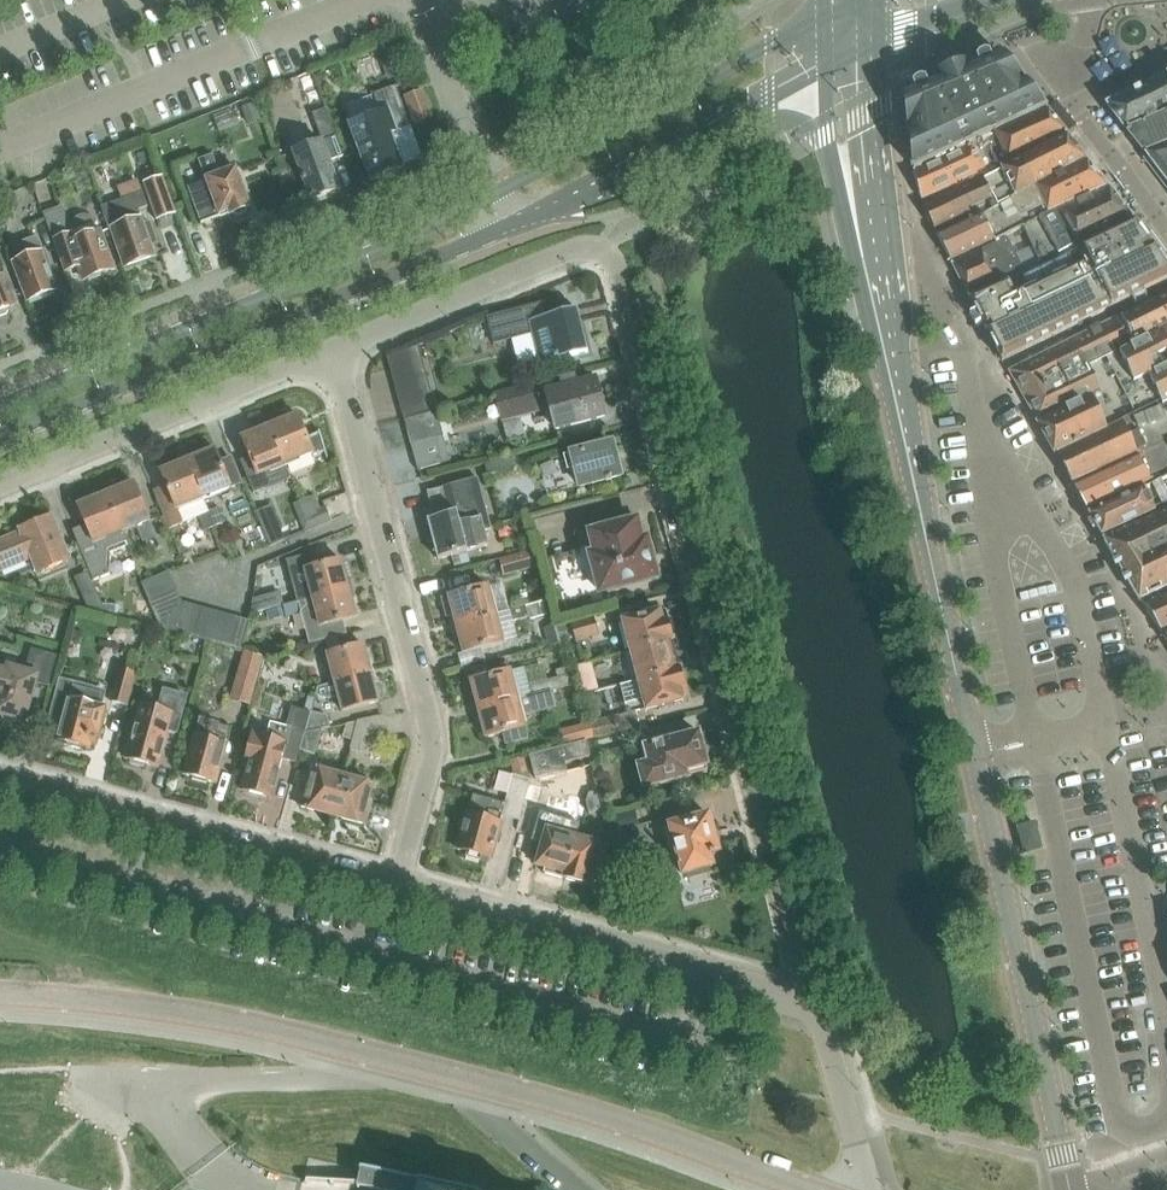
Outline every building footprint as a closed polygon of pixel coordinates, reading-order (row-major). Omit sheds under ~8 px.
[(904,93),(915,170),(974,142),(1045,109),(1000,54),(968,67),(968,64),(965,66),(965,68),(939,79),(938,77),(935,78),(936,80),(904,93)] [(1108,105),(1127,131),(1166,113),(1166,75),(1108,105)] [(411,126),(396,86),(375,94),(381,113),(350,124),(371,180),(403,168),(391,133),(411,126)] [(433,117),(426,97),(424,92),(407,98),(417,124),(433,117)] [(256,103),(243,107),(249,123),(262,119),(256,103)] [(326,108),(312,113),(323,141),(324,143),(337,138),(326,108)] [(1066,133),(1045,109),(974,142),(988,169),(952,188),(953,191),(962,188),(1066,133)] [(1127,131),(1145,154),(1166,144),(1166,113),(1127,131)] [(984,215),(1086,162),(1066,135),(1066,133),(962,188),(953,191),(923,205),(936,230),(975,212),(977,216),(982,213),(984,215)] [(312,145),(294,152),(299,167),(311,202),(341,191),(330,161),(344,156),(337,138),(324,143),(323,141),(312,145)] [(974,142),(915,170),(914,170),(922,199),(951,186),(952,188),(988,169),(974,142)] [(1145,154),(1146,156),(1166,184),(1166,144),(1145,154)] [(221,219),(233,214),(238,217),(247,214),(248,208),(251,207),(237,168),(220,174),(213,155),(199,160),(210,190),(192,196),(202,224),(220,218),(221,219)] [(1086,162),(984,215),(982,213),(977,216),(938,235),(951,260),(1010,232),(1011,233),(1023,227),(1107,187),(1086,162)] [(144,183),(157,220),(176,213),(163,177),(144,183)] [(1048,262),(1133,220),(1107,187),(1023,227),(1042,265),(1048,262)] [(113,230),(126,266),(154,257),(148,239),(155,236),(150,223),(143,225),(139,211),(149,207),(144,193),(102,207),(110,231),(113,230)] [(0,199),(0,201),(5,212),(18,207),(12,194),(0,199)] [(72,227),(70,227),(63,207),(44,214),(54,241),(57,250),(58,249),(66,271),(80,266),(84,280),(114,270),(101,232),(98,223),(96,221),(95,219),(93,218),(92,217),(90,216),(88,216),(85,215),(83,216),(81,216),(79,217),(77,218),(76,220),(74,221),(73,223),(73,225),(72,227)] [(970,298),(1002,360),(1166,280),(1166,267),(1154,249),(1134,222),(1133,220),(1048,262),(1042,265),(1026,272),(970,298)] [(14,263),(28,301),(31,300),(32,303),(46,298),(45,295),(56,291),(48,268),(51,267),(45,251),(43,252),(38,237),(25,242),(30,257),(14,263)] [(970,298),(1026,272),(1007,237),(953,264),(970,298)] [(7,314),(8,311),(8,310),(18,306),(0,256),(0,317),(7,314)] [(1123,319),(1136,345),(1158,334),(1157,332),(1166,327),(1166,298),(1123,319)] [(580,319),(578,309),(577,308),(550,316),(546,302),(521,308),(487,317),(491,332),(494,344),(511,340),(532,334),(540,365),(589,352),(580,319)] [(1095,329),(1010,371),(1024,397),(1038,422),(1092,395),(1102,391),(1109,388),(1112,394),(1134,383),(1120,353),(1136,345),(1123,319),(1121,316),(1101,326),(1095,329)] [(1120,353),(1134,383),(1149,377),(1166,368),(1166,327),(1157,332),(1158,334),(1136,345),(1120,353)] [(427,374),(410,379),(403,352),(388,358),(404,418),(437,409),(427,374)] [(1112,394),(1125,420),(1166,403),(1166,368),(1149,377),(1134,383),(1112,394)] [(562,377),(562,376),(496,393),(501,414),(549,401),(557,429),(567,426),(567,427),(572,426),(571,425),(605,416),(604,412),(606,411),(597,377),(594,377),(595,381),(579,385),(576,374),(561,378),(560,378),(562,377)] [(1092,395),(1038,422),(1056,455),(1108,429),(1125,420),(1112,394),(1109,388),(1102,391),(1092,395)] [(1056,455),(1103,537),(1166,506),(1166,403),(1125,420),(1108,429),(1056,455)] [(437,410),(405,419),(419,471),(444,464),(437,438),(444,436),(437,410)] [(270,426),(286,465),(312,454),(314,456),(325,454),(327,460),(328,459),(321,431),(319,432),(320,434),(308,438),(298,415),(270,426)] [(286,465),(270,426),(242,438),(258,476),(286,465)] [(613,444),(571,454),(580,487),(621,476),(613,444)] [(204,498),(231,487),(242,483),(231,458),(221,463),(216,449),(188,460),(204,498)] [(518,454),(511,456),(514,469),(522,467),(518,454)] [(508,457),(484,463),(487,476),(512,470),(508,457)] [(204,498),(188,460),(161,471),(167,485),(153,490),(169,529),(200,516),(206,530),(216,526),(210,512),(204,498)] [(346,476),(328,483),(333,497),(351,490),(346,476)] [(428,520),(439,559),(489,546),(485,531),(492,529),(479,478),(428,492),(435,518),(428,520)] [(122,532),(123,532),(137,526),(143,541),(145,540),(150,552),(162,548),(135,483),(107,494),(122,532)] [(72,530),(95,581),(110,574),(112,552),(128,545),(123,532),(122,532),(107,494),(79,506),(86,524),(72,530)] [(304,501),(295,504),(300,517),(320,508),(315,496),(304,501)] [(271,506),(257,512),(271,546),(286,540),(271,506)] [(332,521),(326,506),(320,508),(300,517),(306,532),(332,521)] [(216,526),(226,522),(220,508),(210,512),(216,526)] [(1105,541),(1117,561),(1166,537),(1166,511),(1105,541)] [(0,542),(0,571),(33,557),(39,572),(69,560),(52,517),(22,529),(23,533),(0,542)] [(637,521),(586,534),(601,592),(657,577),(651,556),(646,557),(637,521)] [(1166,562),(1166,537),(1117,561),(1128,581),(1166,562)] [(535,550),(500,559),(504,574),(539,565),(535,550)] [(313,598),(350,588),(342,560),(306,570),(313,598)] [(1140,601),(1166,587),(1166,562),(1128,581),(1140,601)] [(89,571),(75,577),(88,606),(106,610),(103,604),(89,571)] [(144,584),(150,599),(175,589),(169,573),(144,584)] [(449,597),(456,625),(496,614),(489,586),(449,597)] [(310,644),(348,634),(344,620),(357,617),(350,588),(313,598),(299,602),(284,606),(287,616),(302,612),(310,644)] [(150,599),(162,628),(182,603),(175,589),(150,599)] [(1166,628),(1166,595),(1144,606),(1161,631),(1166,628)] [(253,599),(252,614),(267,610),(263,596),(253,599)] [(545,602),(526,607),(528,617),(529,620),(548,615),(545,602)] [(162,628),(187,635),(195,607),(182,603),(162,628)] [(120,605),(103,604),(106,610),(108,616),(120,618),(120,605)] [(283,606),(269,610),(271,619),(286,615),(283,606)] [(187,635),(201,638),(209,611),(195,607),(187,635)] [(496,614),(456,625),(464,653),(504,643),(499,625),(528,617),(526,607),(511,611),(496,614)] [(624,621),(632,651),(674,640),(666,610),(624,621)] [(201,638),(215,642),(223,614),(209,611),(201,638)] [(215,642),(229,646),(236,618),(223,614),(215,642)] [(236,618),(229,646),(243,650),(251,622),(236,618)] [(595,618),(571,625),(576,641),(600,634),(595,618)] [(564,623),(545,628),(550,645),(569,641),(564,623)] [(340,637),(326,640),(330,654),(343,651),(340,637)] [(632,651),(639,680),(681,669),(674,640),(632,651)] [(335,683),(372,673),(365,645),(343,651),(330,654),(328,655),(335,683)] [(2,694),(0,702),(0,714),(2,714),(3,719),(7,723),(12,724),(17,723),(20,719),(25,720),(35,683),(49,686),(58,656),(32,649),(25,673),(9,668),(8,673),(0,671),(0,693),(2,694)] [(252,705),(265,659),(245,653),(232,699),(252,705)] [(530,685),(525,667),(511,670),(509,662),(486,668),(489,676),(471,681),(472,684),(470,688),(472,695),(476,697),(479,709),(550,690),(581,681),(577,664),(564,668),(566,675),(530,685)] [(120,668),(111,701),(127,705),(136,672),(120,668)] [(645,701),(647,710),(689,699),(681,669),(639,680),(623,685),(628,706),(645,701)] [(168,673),(162,687),(182,695),(188,681),(168,673)] [(339,697),(343,711),(380,702),(379,699),(383,698),(386,694),(383,686),(380,683),(375,685),(372,673),(335,683),(318,688),(315,696),(328,700),(339,697)] [(595,674),(582,678),(585,692),(599,689),(595,674)] [(61,680),(52,716),(64,719),(58,741),(89,749),(91,742),(97,743),(105,712),(102,711),(107,693),(61,680)] [(486,734),(487,738),(505,733),(508,744),(530,738),(522,712),(554,703),(550,690),(479,709),(483,722),(480,726),(482,732),(486,734)] [(164,744),(166,744),(169,730),(180,733),(189,699),(165,693),(160,710),(143,705),(128,759),(133,761),(132,764),(144,768),(145,764),(158,768),(164,744)] [(595,693),(586,695),(591,712),(600,710),(595,693)] [(250,765),(243,791),(247,792),(248,795),(257,797),(261,796),(272,799),(283,759),(297,763),(300,750),(305,733),(311,713),(292,708),(287,728),(271,724),(268,737),(253,733),(245,763),(250,765)] [(637,710),(592,722),(596,736),(641,725),(637,710)] [(311,713),(305,733),(324,729),(330,728),(328,717),(311,713)] [(357,739),(354,747),(366,750),(369,737),(390,733),(387,717),(361,722),(357,739)] [(200,721),(186,775),(194,777),(193,780),(206,783),(207,781),(215,783),(230,729),(200,721)] [(592,722),(562,730),(565,744),(596,736),(592,722)] [(305,733),(300,750),(317,754),(324,729),(305,733)] [(706,764),(705,758),(706,758),(702,740),(700,741),(698,735),(677,740),(676,734),(641,743),(647,766),(641,767),(646,787),(660,783),(661,785),(683,779),(683,777),(686,776),(684,770),(706,764)] [(532,756),(538,779),(567,772),(565,763),(590,757),(586,741),(532,756)] [(395,745),(393,750),(395,755),(400,757),(405,755),(407,750),(405,745),(400,743),(395,745)] [(525,757),(513,760),(516,776),(527,773),(529,773),(525,757)] [(333,816),(344,776),(315,768),(310,786),(307,785),(301,807),(333,816)] [(344,776),(333,816),(365,824),(371,803),(368,802),(373,784),(344,776)] [(482,857),(491,859),(503,817),(520,822),(532,781),(514,776),(506,804),(474,797),(470,813),(469,813),(459,850),(467,853),(466,857),(481,861),(482,857)] [(590,794),(587,804),(590,815),(604,811),(599,792),(590,794)] [(639,826),(635,810),(608,818),(613,834),(639,826)] [(577,838),(576,837),(580,823),(541,812),(533,841),(543,844),(537,866),(545,868),(544,873),(565,879),(577,838)] [(670,826),(670,827),(665,829),(672,855),(678,853),(683,874),(713,866),(711,856),(716,854),(715,853),(719,852),(709,815),(670,826)] [(964,819),(953,822),(956,836),(967,834),(964,819)] [(1035,823),(1019,827),(1025,853),(1042,848),(1035,823)] [(565,879),(594,887),(606,846),(577,838),(565,879)] [(369,1170),(356,1167),(356,1168),(355,1169),(361,1171),(358,1183),(304,1179),(301,1189),(453,1189),(369,1170)]
